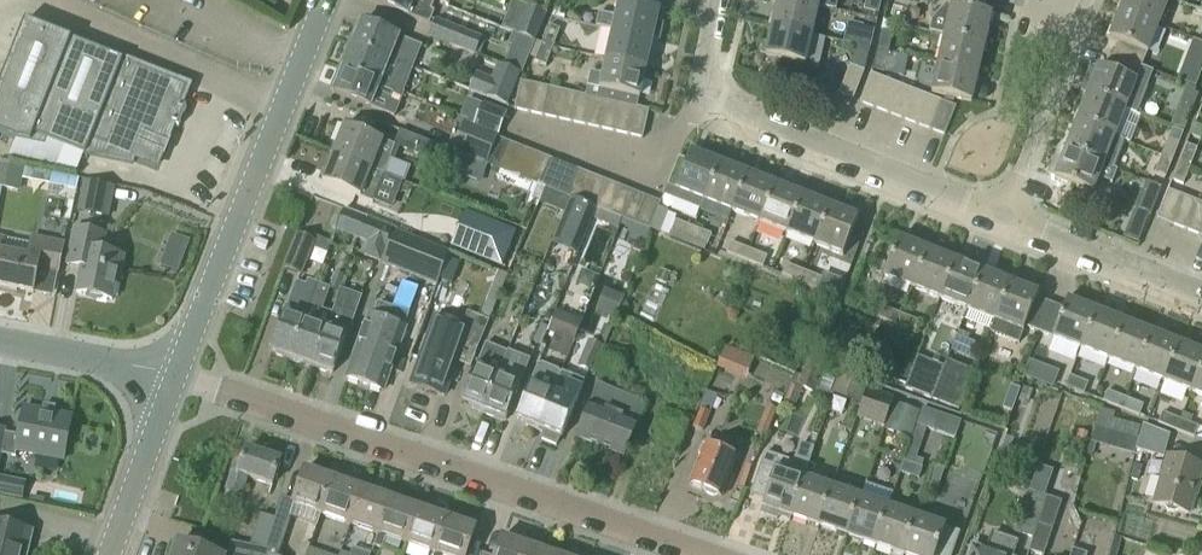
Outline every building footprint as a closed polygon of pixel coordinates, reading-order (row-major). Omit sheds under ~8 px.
[(370,1),(425,23),(430,23),(434,13),(431,11),(435,0),(370,0),(370,1)] [(657,23),(660,13),(650,10),(653,0),(620,0),(616,17),(599,14),(596,28),(613,31),(612,33),(653,43),(653,42),(659,43),(663,27),(661,24),(657,23)] [(772,28),(811,37),(818,8),(782,0),(779,0),(772,28)] [(818,8),(836,12),(838,0),(782,0),(818,8)] [(864,11),(878,14),(882,0),(867,0),(864,11)] [(987,0),(953,0),(952,7),(946,6),(931,22),(929,33),(945,37),(984,46),(991,16),(984,14),(987,0)] [(1169,0),(1125,0),(1121,12),(1158,27),(1169,0)] [(535,41),(546,16),(528,8),(517,35),(535,43),(535,41)] [(1141,69),(1158,27),(1121,12),(1110,40),(1118,44),(1112,57),(1141,69)] [(436,20),(429,38),(450,46),(475,56),(482,40),(436,20)] [(0,86),(0,135),(16,141),(8,158),(57,171),(65,149),(81,156),(133,167),(135,161),(151,168),(184,87),(66,39),(25,22),(0,86)] [(353,43),(352,46),(412,70),(421,47),(361,22),(357,32),(354,33),(351,40),(353,43)] [(552,49),(560,31),(549,27),(542,45),(552,49)] [(772,28),(766,58),(805,67),(819,70),(825,40),(811,37),(772,28)] [(870,50),(874,31),(862,28),(858,47),(870,50)] [(882,32),(877,51),(889,54),(893,35),(882,32)] [(612,33),(605,62),(646,72),(653,43),(612,33)] [(503,68),(521,75),(534,44),(515,37),(503,68)] [(945,37),(938,66),(978,75),(984,46),(945,37)] [(552,49),(542,45),(534,63),(545,67),(552,49)] [(346,61),(342,70),(402,94),(412,70),(352,46),(350,50),(347,51),(344,58),(346,61)] [(884,73),(889,54),(877,51),(873,70),(884,73)] [(1091,69),(1086,83),(1092,85),(1088,96),(1125,111),(1136,115),(1152,73),(1141,69),(1112,57),(1107,72),(1098,68),(1097,71),(1091,69)] [(605,62),(602,76),(590,73),(586,94),(577,93),(577,96),(591,99),(605,102),(619,105),(634,109),(637,109),(637,108),(639,101),(646,72),(605,62)] [(1178,83),(1194,89),(1201,71),(1185,65),(1178,83)] [(476,76),(470,91),(508,107),(518,82),(521,75),(503,68),(498,66),(492,82),(476,76)] [(971,104),(978,75),(938,66),(932,95),(971,104)] [(853,101),(864,73),(849,67),(838,96),(853,101)] [(337,84),(333,93),(389,115),(394,117),(403,94),(402,94),(342,70),(341,73),(338,74),(335,81),(337,84)] [(874,109),(886,81),(871,75),(860,104),(874,109)] [(900,86),(886,81),(874,109),(889,115),(900,86)] [(514,110),(527,113),(534,85),(520,82),(514,110)] [(527,113),(542,116),(549,88),(534,85),(527,113)] [(913,92),(900,86),(889,115),(902,120),(913,92)] [(542,116),(556,119),(562,90),(549,88),(542,116)] [(570,123),(577,96),(577,93),(562,90),(556,119),(570,123)] [(928,97),(913,92),(902,120),(917,126),(928,97)] [(570,123),(585,126),(591,99),(577,96),(570,123)] [(1087,96),(1077,124),(1114,138),(1125,111),(1087,96)] [(942,103),(928,97),(917,126),(931,131),(942,103)] [(585,126),(599,129),(605,102),(591,99),(585,126)] [(599,129),(613,133),(619,105),(605,102),(599,129)] [(956,108),(942,103),(931,131),(944,136),(956,108)] [(495,138),(497,139),(506,114),(482,104),(473,127),(465,124),(496,136),(495,138)] [(613,133),(627,136),(634,109),(619,105),(613,133)] [(634,109),(627,136),(642,139),(648,112),(637,108),(637,109),(634,109)] [(1172,129),(1184,134),(1190,117),(1176,112),(1170,128),(1172,129)] [(485,165),(495,138),(496,136),(465,124),(464,123),(452,153),(459,155),(485,165)] [(1077,124),(1066,151),(1103,166),(1112,170),(1123,142),(1114,138),(1077,124)] [(343,126),(331,154),(384,175),(395,147),(343,126)] [(1172,162),(1179,143),(1184,134),(1172,129),(1161,157),(1172,162)] [(510,144),(497,139),(495,138),(485,165),(499,171),(510,144)] [(452,154),(417,140),(412,154),(453,170),(459,155),(452,153),(452,154)] [(510,144),(499,171),(511,175),(507,186),(509,186),(524,149),(510,144)] [(1190,169),(1197,150),(1186,146),(1179,165),(1190,169)] [(1059,148),(1052,167),(1058,169),(1054,180),(1092,195),(1098,179),(1112,184),(1117,171),(1112,170),(1103,166),(1066,151),(1060,149),(1059,148)] [(524,149),(509,186),(522,192),(537,155),(524,149)] [(677,159),(665,188),(703,202),(718,164),(689,153),(686,162),(677,159)] [(384,175),(331,154),(320,183),(372,204),(384,175)] [(537,155),(522,192),(531,195),(528,205),(532,207),(551,160),(537,155)] [(1172,162),(1161,157),(1154,175),(1165,179),(1172,162)] [(564,165),(551,160),(532,207),(537,209),(539,204),(548,207),(564,165)] [(1,189),(19,193),(25,168),(0,162),(0,196),(1,189)] [(703,202),(731,213),(746,175),(718,164),(703,202)] [(578,171),(564,165),(548,207),(561,213),(578,171)] [(1190,169),(1179,165),(1172,182),(1183,186),(1190,169)] [(592,176),(578,171),(561,213),(564,214),(570,199),(581,203),(592,176)] [(49,185),(77,190),(79,180),(51,174),(49,185)] [(731,213),(759,224),(773,186),(746,175),(731,213)] [(581,203),(594,209),(605,182),(592,176),(581,203)] [(114,188),(83,182),(77,213),(108,219),(114,188)] [(619,187),(605,182),(594,209),(608,214),(619,187)] [(1151,219),(1162,190),(1148,185),(1137,213),(1151,219)] [(759,224),(786,235),(801,197),(773,186),(759,224)] [(632,192),(619,187),(608,214),(621,219),(632,192)] [(635,225),(646,198),(632,192),(621,219),(635,225)] [(1170,226),(1181,198),(1166,192),(1156,220),(1170,226)] [(786,235),(814,246),(829,208),(801,197),(786,235)] [(659,203),(646,198),(635,225),(648,230),(659,203)] [(1170,226),(1185,231),(1195,203),(1181,198),(1170,226)] [(576,254),(595,210),(572,200),(556,236),(553,244),(576,254)] [(1077,207),(1067,203),(1062,216),(1072,219),(1077,207)] [(1199,237),(1201,228),(1201,206),(1195,203),(1185,231),(1199,237)] [(829,208),(814,246),(842,257),(860,212),(840,205),(838,211),(829,208)] [(297,222),(299,213),(289,210),(287,220),(297,222)] [(356,241),(365,220),(343,212),(335,233),(356,241)] [(466,214),(452,248),(501,268),(515,234),(466,214)] [(365,220),(356,241),(367,245),(362,257),(380,264),(393,230),(365,220)] [(671,232),(688,239),(692,228),(675,222),(671,232)] [(707,246),(711,235),(692,228),(688,239),(707,246)] [(121,276),(124,258),(102,253),(105,236),(74,230),(68,266),(81,268),(76,294),(112,301),(117,276),(121,276)] [(406,274),(419,241),(394,230),(380,264),(406,274)] [(605,278),(620,243),(603,236),(588,270),(605,278)] [(178,273),(190,243),(172,237),(161,266),(178,273)] [(281,269),(283,270),(298,276),(311,243),(294,237),(281,269)] [(65,245),(32,238),(28,259),(4,254),(7,240),(0,238),(0,287),(33,294),(38,270),(59,274),(65,245)] [(419,241),(406,274),(436,287),(450,253),(419,241)] [(911,290),(927,252),(898,241),(883,279),(911,290)] [(745,261),(749,250),(731,243),(726,254),(745,261)] [(767,258),(749,250),(745,261),(762,268),(767,258)] [(939,301),(954,263),(927,252),(911,290),(939,301)] [(967,312),(982,274),(954,263),(939,301),(967,312)] [(800,283),(804,273),(786,265),(782,275),(800,283)] [(472,357),(486,323),(506,275),(498,272),(478,320),(465,315),(460,329),(433,319),(408,384),(442,397),(459,352),(472,357)] [(660,272),(656,282),(665,286),(669,276),(660,272)] [(804,273),(800,283),(818,290),(822,280),(804,273)] [(340,290),(344,277),(335,274),(330,290),(339,293),(340,290)] [(967,312),(996,323),(1010,285),(982,274),(967,312)] [(554,280),(549,299),(565,304),(570,284),(554,280)] [(269,351),(289,358),(309,301),(315,285),(305,281),(303,287),(293,283),(282,314),(269,351)] [(1041,289),(1022,281),(1019,288),(1010,285),(996,323),(1024,334),(1026,329),(1039,335),(1050,305),(1037,300),(1041,289)] [(289,358),(310,366),(330,313),(323,310),(330,290),(315,285),(309,301),(289,358)] [(331,373),(345,336),(347,337),(361,298),(340,290),(339,293),(335,303),(336,303),(332,314),(330,313),(310,366),(331,373)] [(604,290),(596,312),(617,319),(625,297),(604,290)] [(1065,311),(1050,305),(1039,335),(1081,351),(1096,313),(1068,302),(1065,311)] [(386,346),(398,311),(378,303),(373,317),(368,314),(360,337),(345,378),(365,386),(380,344),(386,346)] [(897,326),(901,316),(883,308),(879,319),(897,326)] [(582,321),(555,310),(546,331),(554,334),(548,351),(567,359),(582,321)] [(381,391),(401,337),(409,314),(398,311),(386,346),(380,344),(365,386),(381,391)] [(1081,351),(1109,362),(1124,324),(1096,313),(1081,351)] [(901,316),(897,326),(915,333),(919,323),(901,316)] [(1109,362),(1137,373),(1152,335),(1124,324),(1109,362)] [(594,369),(611,328),(603,325),(596,343),(587,340),(577,370),(592,375),(594,369)] [(611,328),(594,369),(618,377),(626,355),(605,347),(611,328)] [(1137,373),(1166,384),(1181,346),(1152,335),(1137,373)] [(953,348),(951,352),(968,359),(970,355),(974,344),(957,337),(953,348)] [(483,412),(497,377),(506,355),(494,349),(483,345),(460,403),(483,412)] [(1193,395),(1201,372),(1201,355),(1181,346),(1166,384),(1193,395)] [(725,347),(715,369),(745,381),(754,359),(725,347)] [(528,361),(507,353),(506,355),(497,377),(483,412),(504,421),(528,361)] [(904,390),(932,401),(944,369),(917,358),(904,390)] [(794,375),(783,401),(795,406),(802,389),(813,393),(822,368),(806,363),(801,377),(794,375)] [(537,365),(515,420),(523,424),(522,427),(536,432),(560,375),(559,372),(542,364),(540,366),(537,365)] [(1193,395),(1201,398),(1201,372),(1193,395)] [(581,384),(560,375),(536,432),(541,434),(539,440),(554,446),(558,437),(559,438),(581,384)] [(860,405),(867,385),(840,375),(833,396),(860,405)] [(1070,377),(1065,389),(1084,396),(1088,384),(1070,377)] [(867,385),(860,405),(861,406),(857,419),(884,428),(894,399),(866,389),(867,385)] [(576,439),(599,448),(620,396),(597,387),(576,439)] [(1002,409),(1011,412),(1019,390),(1011,387),(1002,409)] [(703,432),(716,396),(706,392),(693,428),(703,432)] [(1122,411),(1127,400),(1107,392),(1103,404),(1122,411)] [(622,457),(643,405),(620,396),(599,448),(622,457)] [(1127,400),(1122,411),(1139,417),(1143,406),(1127,400)] [(886,429),(910,436),(918,413),(894,405),(886,429)] [(923,409),(912,440),(911,440),(900,472),(919,479),(922,468),(915,466),(928,430),(956,440),(962,423),(923,409)] [(18,436),(5,433),(6,430),(0,428),(0,462),(1,455),(16,458),(17,454),(62,462),(70,419),(23,410),(18,436)] [(1100,411),(1095,428),(1137,440),(1140,429),(1112,421),(1114,415),(1100,411)] [(1178,432),(1182,422),(1162,414),(1158,425),(1178,432)] [(1194,439),(1198,428),(1182,422),(1178,432),(1194,439)] [(1135,451),(1163,459),(1170,436),(1143,426),(1135,451)] [(720,498),(735,459),(717,452),(720,446),(704,439),(697,457),(700,458),(689,485),(720,498)] [(776,522),(778,515),(791,520),(804,481),(814,449),(799,444),(793,463),(763,453),(759,466),(749,495),(764,500),(761,509),(761,510),(759,516),(776,522)] [(1016,452),(1002,447),(998,457),(1012,462),(1016,452)] [(270,485),(278,461),(243,450),(235,474),(230,472),(224,491),(239,496),(245,477),(270,485)] [(1187,515),(1201,468),(1168,458),(1154,505),(1187,515)] [(1033,539),(1046,499),(1042,497),(1052,468),(1040,464),(1030,492),(1028,492),(1014,533),(1033,539)] [(320,516),(332,481),(302,471),(292,501),(282,498),(275,520),(265,549),(279,554),(295,507),(320,516)] [(332,481),(320,516),(347,525),(359,491),(362,482),(345,476),(342,485),(332,481)] [(791,520),(818,529),(831,491),(804,481),(791,520)] [(347,525),(375,535),(388,500),(359,491),(347,525)] [(818,529),(847,539),(860,500),(831,491),(818,529)] [(1033,539),(1033,540),(1029,552),(1038,554),(1044,554),(1061,503),(1046,499),(1033,539)] [(416,510),(388,500),(375,535),(378,536),(374,546),(382,549),(386,539),(404,545),(416,510)] [(847,539),(874,548),(887,510),(860,500),(847,539)] [(404,545),(432,554),(444,520),(416,510),(404,545)] [(887,510),(874,548),(895,554),(904,554),(916,519),(887,510)] [(251,545),(265,549),(275,520),(261,515),(251,545)] [(916,519),(904,554),(951,554),(958,534),(916,519)] [(473,530),(444,520),(432,554),(433,554),(479,554),(479,553),(467,549),(473,530)] [(24,554),(29,533),(0,526),(0,554),(17,554),(18,552),(24,554)] [(1016,544),(991,536),(985,554),(971,550),(969,554),(1012,554),(1016,544)] [(529,549),(499,539),(494,554),(527,554),(529,549)] [(228,554),(269,554),(270,551),(231,543),(228,554)] [(173,554),(204,554),(177,545),(173,554)]
